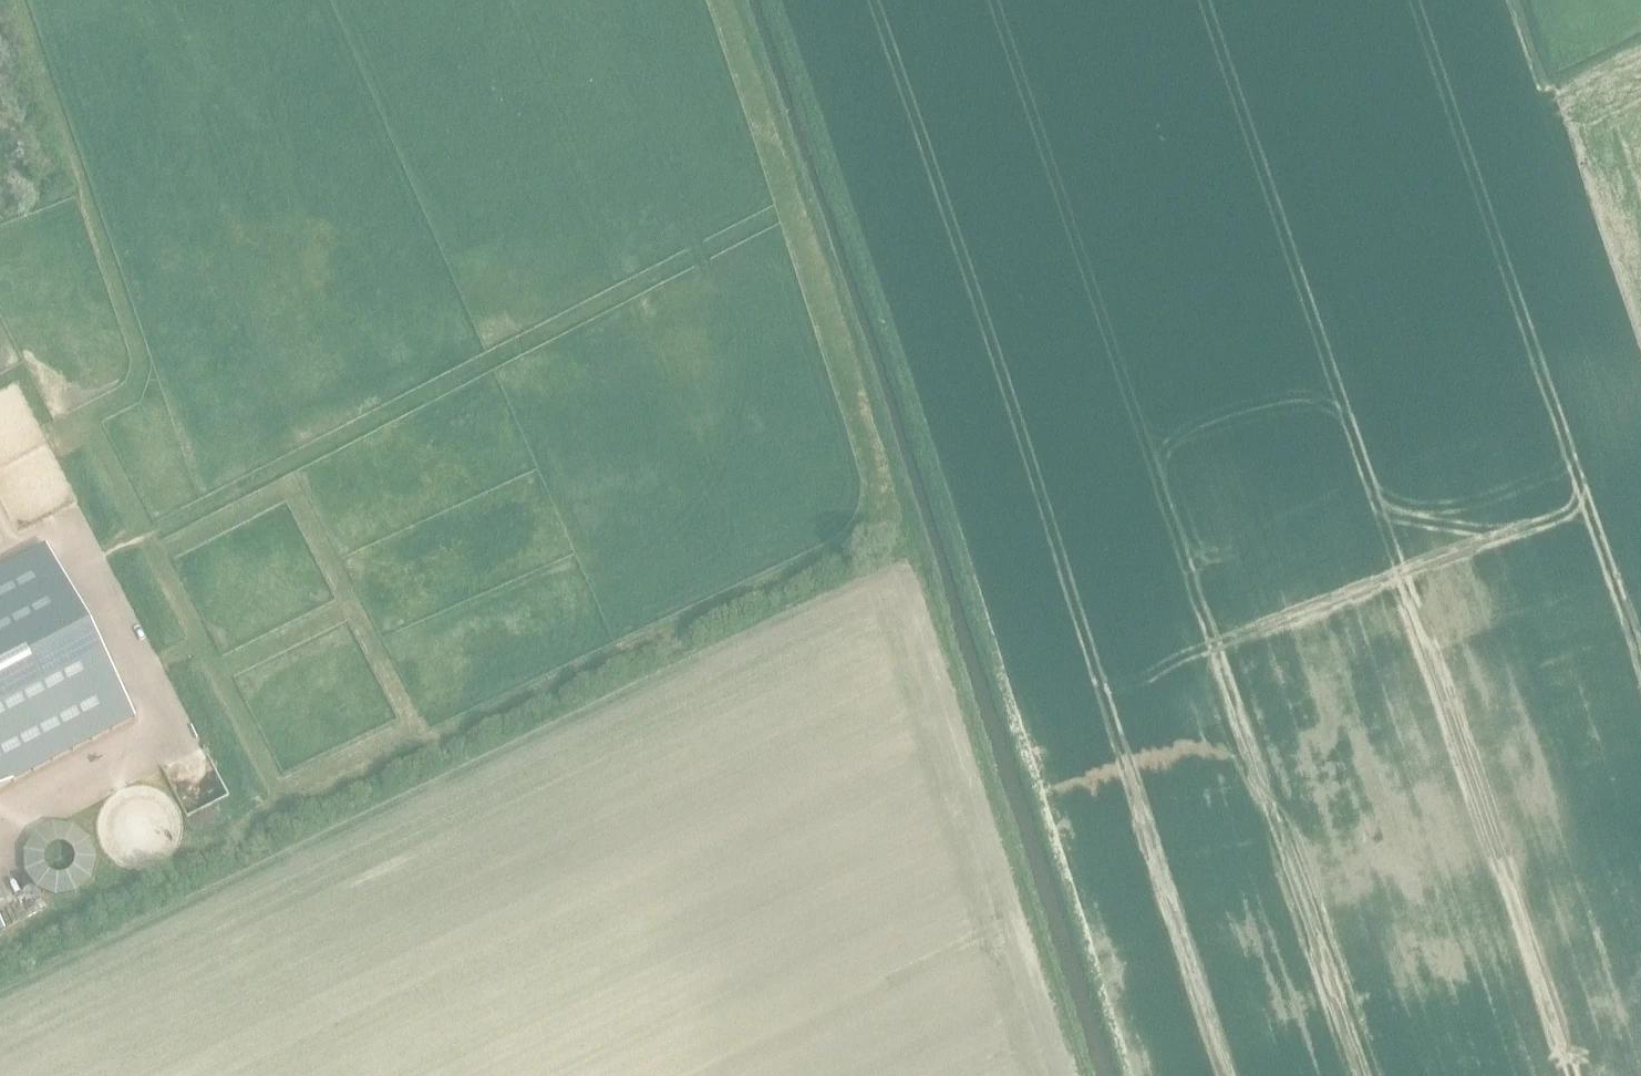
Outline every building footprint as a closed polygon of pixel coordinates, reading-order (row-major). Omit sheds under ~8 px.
[(0,578),(0,779),(108,723),(72,653),(77,650),(64,623),(58,626),(26,564),(0,578)]
